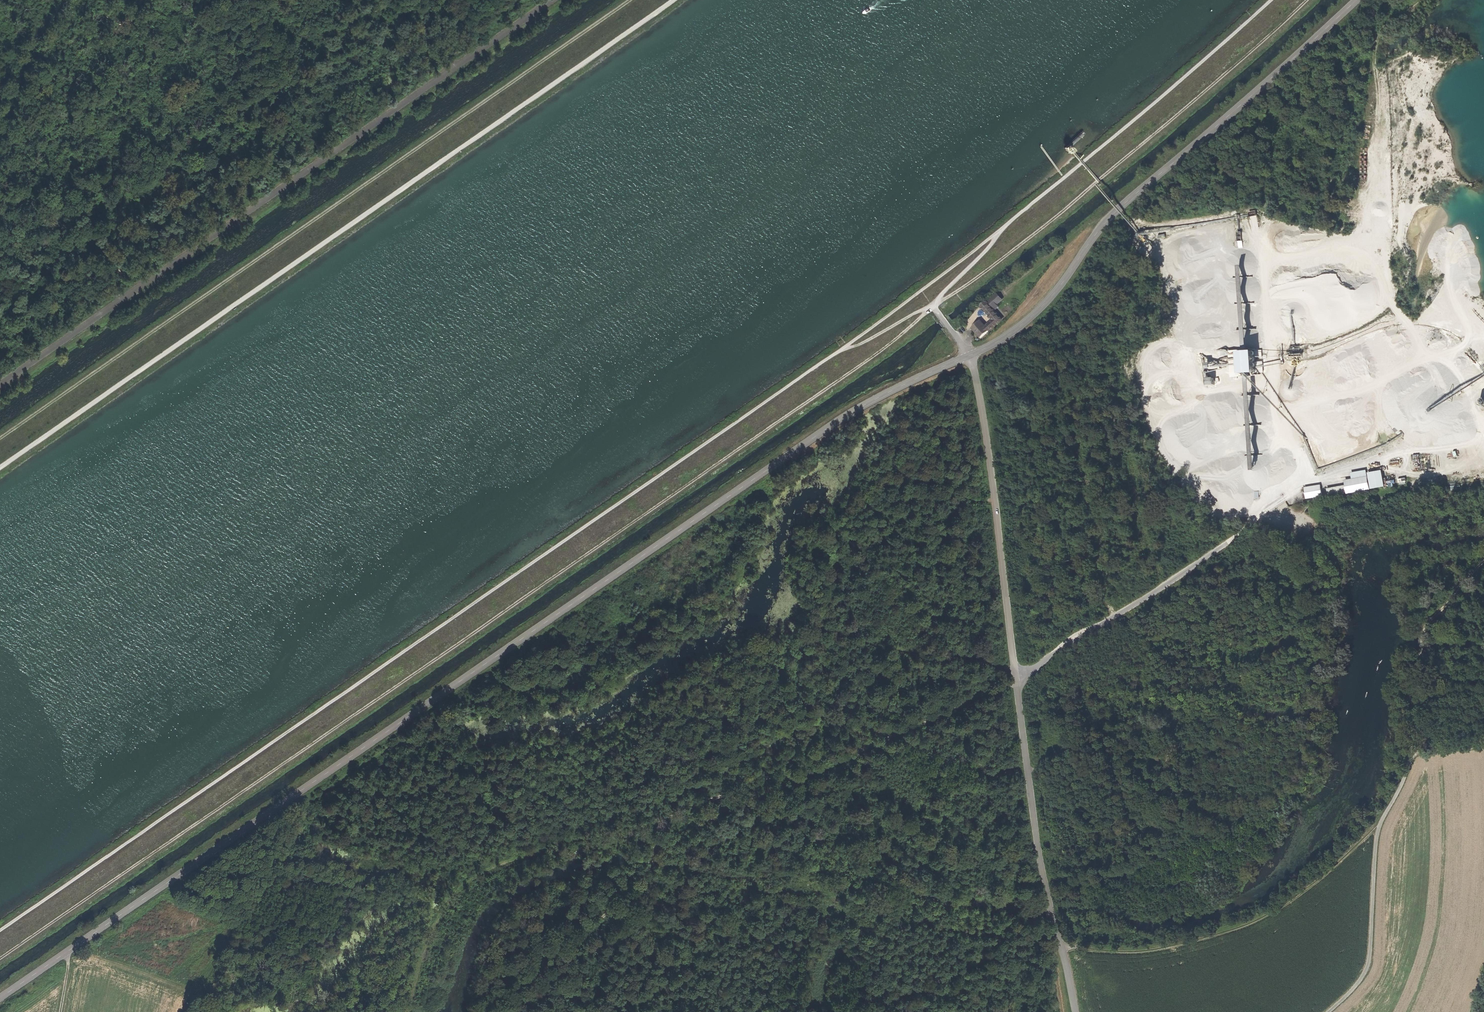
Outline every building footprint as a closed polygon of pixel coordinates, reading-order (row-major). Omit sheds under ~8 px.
[(1244,265),(1240,266),(1245,350),(1250,350),(1244,265)] [(987,302),(994,311),(998,307),(996,305),(1002,300),(996,294),(987,302)] [(994,320),(986,327),(989,331),(1002,320),(994,311),(987,302),(986,301),(981,305),(994,320)] [(981,321),(972,327),(981,338),(987,332),(988,333),(990,332),(989,331),(986,327),(981,321)] [(1241,374),(1239,349),(1229,350),(1231,377),(1243,376),(1243,374),(1241,374)] [(1255,350),(1240,351),(1242,373),(1256,372),(1256,361),(1255,350)] [(1251,373),(1247,373),(1253,470),(1257,470),(1251,373)] [(1381,472),(1369,474),(1372,489),(1384,486),(1381,472)] [(1367,477),(1352,480),(1355,492),(1370,489),(1367,477)] [(1351,484),(1346,485),(1347,493),(1355,492),(1352,480),(1350,480),(1351,484)] [(1320,485),(1305,488),(1306,498),(1322,496),(1320,485)] [(1329,496),(1347,493),(1346,485),(1327,489),(1329,496)] [(612,889),(607,893),(611,898),(616,894),(612,889)]
